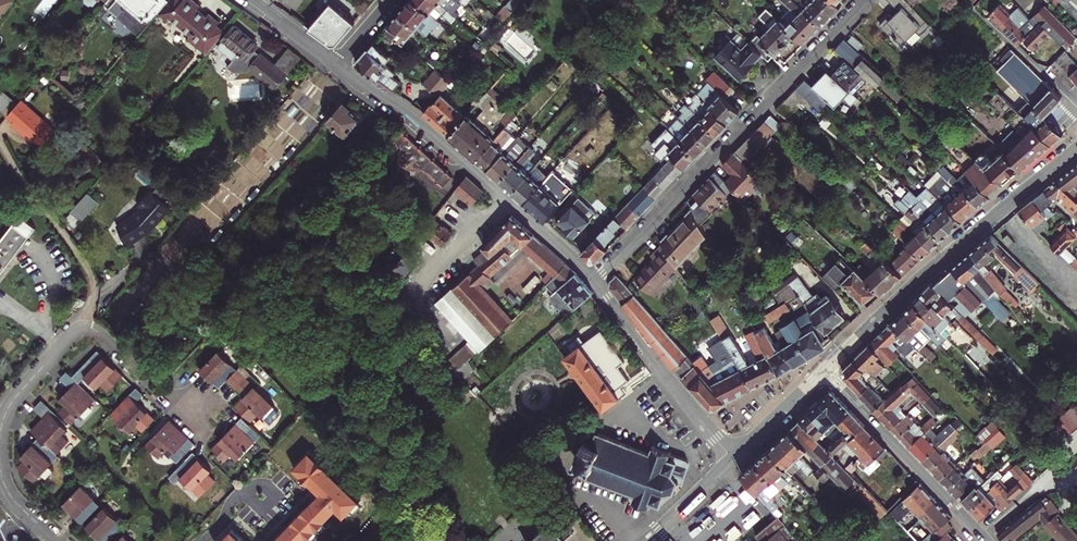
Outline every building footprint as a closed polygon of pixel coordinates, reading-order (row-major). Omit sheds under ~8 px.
[(2,19),(16,1),(14,0),(0,0),(0,17),(2,19)] [(109,7),(119,16),(140,34),(160,11),(169,0),(168,0),(108,0),(106,1),(105,4),(109,7)] [(160,11),(169,18),(171,15),(192,33),(189,36),(208,52),(226,31),(218,24),(221,21),(210,12),(207,15),(199,7),(201,4),(196,0),(169,0),(160,11)] [(430,12),(417,0),(410,0),(400,12),(417,27),(426,34),(433,26),(435,28),(441,21),(437,17),(430,12)] [(437,0),(417,0),(430,12),(435,6),(441,12),(452,21),(456,16),(437,0)] [(458,0),(437,0),(456,16),(458,13),(454,9),(461,3),(458,0)] [(521,1),(520,0),(509,0),(505,4),(512,11),(521,1)] [(794,33),(805,42),(822,25),(795,0),(783,0),(790,7),(780,19),(794,33)] [(822,25),(831,15),(816,0),(795,0),(822,25)] [(831,15),(841,5),(837,1),(836,0),(816,0),(831,15)] [(908,0),(889,0),(901,12),(898,15),(896,13),(888,20),(890,23),(884,29),(890,34),(891,33),(902,44),(917,30),(920,34),(931,23),(908,0)] [(1076,18),(1076,0),(1059,0),(1062,3),(1076,18)] [(333,2),(311,27),(332,43),(338,43),(356,21),(333,2)] [(503,20),(512,11),(505,4),(504,4),(495,13),(503,20)] [(989,15),(1018,44),(1023,39),(1027,35),(1018,25),(1026,17),(1025,16),(1026,14),(1021,9),(1021,8),(1018,10),(1010,18),(1008,16),(1010,14),(1000,4),(989,15)] [(1056,40),(1065,49),(1076,37),(1044,5),(1043,7),(1045,10),(1038,17),(1025,5),(1021,9),(1026,14),(1029,17),(1027,18),(1031,22),(1025,28),(1029,32),(1027,35),(1023,39),(1034,48),(1050,31),(1046,27),(1048,25),(1059,36),(1056,40)] [(437,17),(441,12),(435,6),(430,12),(437,17)] [(761,54),(768,60),(783,45),(784,46),(789,41),(788,40),(794,33),(780,19),(767,7),(759,15),(766,21),(764,23),(766,25),(764,27),(766,30),(762,34),(759,31),(749,42),(761,54)] [(607,25),(616,16),(610,10),(601,20),(607,25)] [(417,27),(400,12),(387,27),(413,49),(418,44),(409,36),(417,27)] [(603,41),(611,33),(600,22),(589,34),(593,38),(600,38),(603,41)] [(489,27),(494,31),(497,27),(493,23),(489,27)] [(258,45),(234,25),(216,47),(232,60),(226,67),(233,73),(248,71),(251,69),(274,88),(286,74),(274,65),(261,54),(260,56),(253,50),(258,45)] [(485,42),(494,31),(489,27),(486,25),(477,35),(485,42)] [(738,32),(716,56),(739,77),(747,69),(748,71),(755,63),(754,61),(761,54),(749,42),(738,32)] [(853,34),(849,39),(859,49),(863,44),(853,34)] [(834,49),(846,59),(867,79),(876,86),(886,76),(845,38),(834,49)] [(391,55),(375,41),(357,62),(393,89),(400,81),(392,75),(395,71),(385,63),(391,55)] [(579,45),(572,52),(578,57),(584,50),(579,45)] [(301,56),(288,47),(284,52),(296,61),(301,56)] [(997,70),(1016,88),(1046,117),(1063,99),(1010,48),(1000,59),(1004,62),(997,70)] [(1064,50),(1048,65),(1070,88),(1075,84),(1076,86),(1076,64),(1064,50)] [(296,61),(284,52),(274,65),(286,74),(296,61)] [(571,67),(575,63),(568,57),(564,61),(571,67)] [(833,74),(854,93),(867,79),(846,59),(833,74)] [(840,110),(854,93),(833,74),(822,64),(818,68),(824,73),(826,76),(815,88),(825,97),(840,110)] [(423,83),(437,96),(441,92),(451,80),(436,68),(423,83)] [(708,80),(697,92),(728,122),(740,110),(726,97),(734,88),(715,70),(707,78),(708,80)] [(824,73),(812,85),(815,88),(826,76),(824,73)] [(805,79),(799,85),(819,103),(825,97),(815,88),(812,85),(805,79)] [(8,117),(18,104),(0,88),(0,110),(8,117)] [(476,158),(497,135),(491,130),(512,107),(497,94),(491,88),(479,102),(485,107),(477,116),(470,111),(467,115),(450,135),(476,158)] [(786,98),(797,108),(799,106),(801,107),(809,100),(796,88),(786,98)] [(1036,127),(1050,144),(1062,133),(1046,117),(1016,88),(1010,94),(1040,123),(1036,127)] [(614,100),(603,91),(599,96),(609,105),(614,100)] [(1016,163),(1021,169),(1029,161),(1045,148),(1050,144),(1036,127),(998,91),(989,101),(1023,133),(1011,145),(1005,152),(1016,163)] [(437,96),(423,112),(450,135),(467,115),(441,92),(437,96)] [(688,105),(717,133),(728,122),(697,92),(696,92),(691,97),(693,100),(688,105)] [(777,108),(788,118),(797,108),(786,98),(777,108)] [(18,104),(8,117),(14,122),(11,124),(26,137),(28,135),(42,147),(56,131),(22,100),(18,104)] [(343,101),(327,118),(344,134),(363,113),(353,104),(350,107),(343,101)] [(707,144),(717,133),(688,105),(685,103),(680,108),(683,111),(678,116),(684,122),(707,144)] [(775,130),(781,124),(788,118),(777,108),(771,114),(765,120),(774,129),(775,130)] [(500,133),(496,137),(476,158),(487,168),(511,143),(505,137),(517,123),(512,119),(508,124),(500,133)] [(760,144),(768,136),(774,129),(765,120),(759,127),(750,135),(760,144)] [(673,133),(696,155),(707,144),(684,122),(679,127),(674,122),(668,129),(673,133)] [(686,166),(696,155),(673,133),(668,129),(667,127),(657,138),(673,154),(686,166)] [(391,140),(398,146),(399,170),(407,169),(422,168),(435,180),(435,183),(439,183),(443,186),(453,175),(449,172),(448,168),(445,168),(435,160),(435,156),(431,156),(421,148),(421,144),(417,144),(408,136),(408,132),(404,132),(400,129),(391,140)] [(995,129),(988,136),(1003,150),(1005,152),(1011,145),(995,129)] [(522,131),(518,135),(524,141),(528,137),(522,131)] [(511,143),(487,168),(500,179),(521,156),(518,153),(516,151),(524,141),(518,135),(511,143)] [(735,151),(747,163),(763,147),(760,144),(750,135),(735,151)] [(668,160),(662,165),(675,177),(686,166),(673,154),(657,138),(651,144),(668,160)] [(797,178),(806,186),(811,191),(823,201),(833,190),(776,139),(766,150),(791,173),(794,176),(797,178)] [(518,153),(527,143),(524,141),(516,151),(518,153)] [(530,146),(535,151),(539,146),(534,141),(530,146)] [(1002,185),(1000,182),(976,158),(966,149),(960,143),(950,153),(966,170),(990,195),(1002,185)] [(500,179),(512,190),(536,164),(529,158),(536,151),(535,151),(530,146),(521,156),(500,179)] [(1005,152),(1003,150),(992,161),(985,154),(981,153),(976,158),(1000,182),(1006,177),(1003,175),(1016,163),(1005,152)] [(747,163),(735,151),(722,165),(732,174),(725,181),(736,192),(744,200),(764,179),(747,163)] [(536,164),(512,190),(525,202),(541,183),(555,168),(542,157),(536,164)] [(1073,183),(1076,180),(1076,163),(1055,180),(1068,192),(1076,199),(1076,200),(1076,188),(1073,183)] [(653,175),(666,187),(675,177),(662,165),(653,175)] [(942,175),(948,180),(952,176),(942,166),(938,170),(942,175)] [(924,184),(929,189),(942,175),(938,170),(924,184)] [(990,195),(966,170),(955,180),(957,183),(959,182),(979,204),(990,195)] [(715,171),(688,200),(693,211),(702,229),(716,216),(714,214),(736,192),(725,181),(715,171)] [(860,181),(849,172),(841,182),(851,191),(860,181)] [(924,184),(910,172),(906,176),(922,190),(917,196),(920,199),(952,228),(963,219),(929,189),(924,184)] [(467,173),(454,188),(471,204),(484,189),(467,173)] [(794,176),(791,173),(788,177),(794,181),(797,178),(794,176)] [(644,185),(657,197),(666,187),(653,175),(644,185)] [(942,175),(929,189),(963,219),(979,204),(959,182),(957,183),(953,184),(948,180),(942,175)] [(550,192),(555,196),(567,183),(563,178),(550,192)] [(1052,193),(1056,198),(1060,201),(1068,192),(1055,180),(1047,188),(1052,193)] [(643,186),(639,182),(634,188),(638,191),(643,186)] [(545,220),(573,188),(567,183),(555,196),(550,192),(541,183),(525,202),(545,220)] [(641,213),(657,197),(644,185),(643,186),(638,191),(629,201),(641,213)] [(1056,198),(1052,193),(1047,188),(1044,189),(1043,191),(1053,201),(1055,199),(1056,198)] [(828,206),(838,195),(833,190),(823,201),(828,206)] [(138,205),(141,207),(137,212),(120,223),(132,241),(149,230),(170,208),(150,191),(138,205)] [(1048,205),(1053,201),(1043,191),(1037,195),(1026,204),(1019,210),(1040,231),(1049,222),(1046,219),(1054,212),(1048,205)] [(98,201),(88,192),(72,212),(81,220),(98,201)] [(1068,192),(1060,201),(1067,207),(1076,199),(1068,192)] [(907,205),(911,208),(920,199),(917,196),(916,195),(910,201),(907,205)] [(904,196),(901,200),(907,205),(910,201),(904,196)] [(577,198),(557,219),(564,226),(563,227),(573,236),(589,219),(581,211),(586,206),(577,198)] [(942,237),(952,228),(920,199),(911,208),(942,237)] [(1076,199),(1067,207),(1073,213),(1076,217),(1076,200),(1076,199)] [(942,237),(911,208),(907,205),(901,200),(896,204),(900,208),(904,212),(900,217),(932,246),(942,237)] [(628,228),(641,213),(629,201),(615,215),(622,222),(628,228)] [(895,213),(900,217),(904,212),(900,208),(895,213)] [(677,266),(706,235),(702,229),(693,211),(675,231),(672,228),(661,240),(663,243),(677,266)] [(468,274),(453,286),(496,334),(512,320),(486,290),(495,281),(490,275),(522,245),(534,233),(512,213),(501,226),(498,226),(493,231),(493,235),(483,246),(485,248),(464,269),(468,274)] [(587,233),(593,238),(612,219),(606,214),(587,233)] [(453,232),(432,215),(422,229),(444,245),(453,232)] [(612,219),(593,238),(581,251),(591,260),(596,260),(608,247),(606,245),(617,232),(615,230),(622,222),(615,215),(612,219)] [(902,274),(921,256),(932,246),(900,217),(890,227),(908,243),(888,261),(902,274)] [(1076,236),(1076,234),(1063,221),(1058,226),(1062,230),(1050,242),(1075,266),(1076,266),(1076,259),(1075,257),(1073,259),(1064,249),(1076,236)] [(29,236),(13,224),(0,241),(0,274),(29,236)] [(1058,226),(1046,238),(1050,242),(1062,230),(1058,226)] [(1002,236),(1010,244),(1015,239),(1007,231),(1002,236)] [(522,245),(530,253),(543,240),(534,233),(522,245)] [(1032,290),(1041,282),(991,233),(982,240),(994,253),(991,256),(1000,265),(1003,262),(1032,290)] [(543,240),(530,253),(550,272),(553,275),(566,262),(543,240)] [(982,240),(972,250),(979,259),(975,263),(996,287),(1001,293),(1006,288),(992,272),(1000,265),(991,256),(994,253),(982,240)] [(865,276),(882,292),(902,274),(888,261),(866,241),(861,247),(879,264),(870,272),(860,263),(855,267),(865,276)] [(677,266),(663,243),(652,255),(654,258),(635,278),(651,293),(677,266)] [(972,250),(953,267),(976,291),(982,297),(983,298),(991,291),(996,287),(975,263),(979,259),(972,250)] [(418,261),(405,251),(380,284),(391,296),(418,261)] [(865,276),(855,267),(849,273),(837,261),(821,277),(833,289),(842,280),(850,288),(853,286),(855,290),(859,296),(860,295),(864,301),(877,291),(864,276),(865,276)] [(566,315),(590,293),(593,290),(574,269),(566,262),(553,275),(546,283),(553,291),(552,293),(566,307),(562,311),(566,315)] [(982,297),(976,291),(953,267),(933,284),(942,293),(932,302),(945,315),(948,311),(975,336),(993,354),(998,349),(961,312),(968,306),(970,309),(982,297)] [(541,282),(544,285),(546,283),(553,275),(550,272),(541,282)] [(617,274),(610,281),(610,288),(669,361),(674,367),(688,355),(617,274)] [(796,274),(787,280),(789,283),(798,276),(796,274)] [(823,300),(821,297),(817,293),(813,295),(798,276),(789,283),(787,280),(773,290),(779,301),(780,303),(797,293),(810,310),(826,330),(845,314),(830,295),(823,300)] [(932,283),(922,292),(932,302),(942,293),(933,284),(932,283)] [(471,338),(448,359),(457,369),(464,363),(496,334),(453,286),(437,301),(471,338)] [(989,305),(997,298),(991,291),(983,298),(989,305)] [(971,340),(975,336),(948,311),(945,315),(932,302),(922,292),(917,297),(913,300),(948,336),(964,353),(974,344),(971,340)] [(689,297),(699,312),(704,309),(695,294),(689,297)] [(776,304),(776,303),(773,298),(755,309),(759,315),(776,304)] [(1010,312),(997,298),(989,305),(1003,319),(1010,312)] [(948,336),(913,300),(904,309),(931,336),(945,350),(949,346),(944,340),(948,336)] [(772,313),(775,317),(784,311),(782,307),(772,313)] [(931,336),(904,309),(892,321),(920,349),(929,358),(931,356),(929,353),(932,350),(924,342),(931,336)] [(786,331),(778,335),(784,345),(795,364),(827,343),(833,338),(826,330),(810,310),(796,319),(794,317),(782,325),(786,331)] [(741,366),(752,387),(764,381),(779,374),(787,369),(795,364),(784,345),(778,348),(765,326),(756,331),(753,325),(749,327),(751,331),(747,333),(755,347),(757,346),(759,350),(762,357),(748,364),(746,357),(721,318),(713,323),(738,363),(741,366)] [(220,321),(216,326),(231,342),(235,337),(220,321)] [(917,352),(920,349),(892,321),(869,343),(880,355),(887,363),(900,351),(892,343),(894,341),(907,354),(913,348),(917,352)] [(869,343),(853,358),(864,371),(867,368),(875,376),(884,387),(890,392),(900,382),(903,379),(899,375),(887,386),(881,380),(884,377),(879,372),(885,366),(877,358),(880,355),(869,343)] [(565,357),(595,398),(603,408),(651,373),(644,364),(613,387),(581,344),(565,356),(565,357)] [(98,349),(88,359),(94,365),(103,355),(98,349)] [(226,380),(236,369),(230,363),(231,362),(218,350),(200,369),(219,387),(226,380)] [(759,350),(746,357),(748,364),(762,357),(759,350)] [(108,390),(124,375),(103,355),(94,365),(88,359),(73,375),(78,380),(78,381),(85,375),(97,387),(101,383),(108,390)] [(688,355),(674,367),(711,408),(716,408),(717,408),(722,404),(727,400),(712,382),(701,372),(694,361),(688,355)] [(701,356),(694,361),(701,372),(712,382),(727,400),(752,387),(741,366),(738,363),(737,364),(737,366),(738,369),(717,379),(715,375),(716,374),(709,364),(708,365),(701,356)] [(868,382),(875,376),(867,368),(864,371),(853,358),(845,366),(843,375),(859,391),(857,393),(872,408),(873,408),(890,392),(884,387),(878,392),(868,382)] [(455,371),(463,380),(472,371),(464,363),(457,369),(455,371)] [(226,380),(237,391),(247,380),(236,369),(226,380)] [(61,378),(71,387),(78,380),(73,375),(68,371),(61,378)] [(900,382),(910,393),(913,390),(921,398),(929,391),(911,372),(903,379),(900,382)] [(884,387),(875,376),(868,382),(878,392),(884,387)] [(67,404),(59,411),(72,424),(97,399),(78,381),(78,380),(71,387),(60,398),(67,404)] [(247,380),(237,391),(243,397),(254,386),(247,380)] [(897,412),(902,407),(898,403),(910,393),(900,382),(890,392),(873,408),(877,413),(888,403),(890,405),(897,412)] [(255,384),(254,386),(243,397),(236,404),(252,419),(259,412),(263,415),(275,403),(255,384)] [(476,395),(482,389),(478,385),(472,390),(476,395)] [(136,424),(144,431),(156,418),(138,400),(144,394),(136,386),(111,412),(129,430),(136,424)] [(829,389),(817,400),(835,419),(847,408),(829,389)] [(929,391),(921,398),(935,412),(937,410),(942,414),(947,410),(929,391)] [(33,406),(43,415),(48,409),(64,425),(66,423),(41,398),(33,406)] [(817,400),(806,410),(824,429),(834,420),(835,419),(817,400)] [(1060,417),(1073,429),(1076,426),(1076,401),(1060,417)] [(891,427),(906,412),(904,409),(902,407),(897,412),(890,405),(888,403),(877,413),(891,427)] [(919,407),(915,403),(906,412),(891,427),(908,445),(930,426),(936,420),(932,416),(921,426),(911,415),(919,407)] [(1009,416),(1016,408),(1011,403),(1004,410),(1009,416)] [(835,419),(834,420),(841,428),(826,443),(831,448),(828,451),(832,454),(862,424),(847,408),(835,419)] [(37,435),(55,452),(69,437),(60,429),(64,425),(48,409),(43,415),(30,428),(37,435)] [(824,429),(806,410),(797,419),(815,438),(824,429)] [(1009,416),(1004,410),(994,419),(996,421),(1000,425),(1009,416)] [(241,416),(229,429),(249,446),(260,434),(241,416)] [(908,445),(922,459),(961,420),(958,417),(939,435),(930,426),(908,445)] [(1073,429),(1060,417),(1048,428),(1060,441),(1073,429)] [(996,429),(1000,425),(996,421),(994,419),(993,418),(976,435),(984,441),(996,429)] [(169,419),(145,444),(158,456),(165,449),(177,460),(194,442),(169,419)] [(861,484),(849,472),(832,454),(828,451),(815,438),(797,419),(766,449),(790,473),(798,466),(806,475),(813,469),(824,479),(831,473),(851,493),(853,491),(861,484)] [(930,468),(945,455),(942,452),(967,426),(961,420),(922,459),(930,468)] [(877,460),(887,450),(862,424),(832,454),(849,472),(857,465),(861,469),(862,468),(867,474),(879,463),(877,460)] [(229,429),(217,442),(230,454),(237,447),(242,453),(249,446),(229,429)] [(969,466),(972,470),(992,451),(1005,438),(996,429),(984,441),(971,454),(970,456),(975,461),(969,466)] [(651,452),(597,432),(593,444),(583,439),(582,444),(578,455),(577,455),(576,459),(586,462),(581,474),(635,494),(633,498),(631,500),(632,501),(633,500),(644,504),(647,506),(648,507),(649,506),(648,505),(650,500),(660,504),(666,492),(673,491),(675,493),(676,492),(675,491),(679,481),(682,482),(689,465),(689,462),(687,459),(655,447),(653,444),(651,445),(652,448),(651,452)] [(24,457),(17,465),(32,480),(57,454),(55,452),(37,435),(20,454),(24,457)] [(268,540),(302,540),(310,533),(336,505),(347,515),(363,498),(311,448),(295,466),(318,488),(312,494),(268,540)] [(766,449),(754,460),(779,488),(787,481),(795,490),(802,484),(790,473),(766,449)] [(193,451),(170,475),(177,482),(182,477),(201,495),(215,480),(208,473),(211,469),(193,451)] [(968,451),(960,458),(967,465),(966,467),(968,469),(970,471),(972,470),(969,466),(975,461),(970,456),(971,454),(968,451)] [(535,462),(529,454),(523,459),(529,466),(535,462)] [(954,464),(945,455),(930,468),(940,478),(954,464)] [(775,515),(753,533),(760,540),(761,540),(782,523),(776,516),(783,510),(770,496),(779,488),(754,460),(741,473),(775,515)] [(986,492),(993,498),(1005,486),(1002,483),(1013,473),(1016,476),(1023,469),(1017,463),(1004,475),(986,492)] [(954,464),(940,478),(945,484),(949,488),(963,474),(954,464)] [(984,481),(980,485),(986,492),(1004,475),(998,468),(984,481)] [(970,471),(968,469),(963,474),(975,485),(977,488),(980,485),(984,481),(972,470),(970,471)] [(1023,469),(1016,476),(1020,480),(1027,487),(1034,481),(1023,469)] [(975,485),(963,474),(949,488),(960,500),(962,498),(975,485)] [(1013,499),(1027,487),(1020,480),(1009,490),(1005,486),(993,498),(997,502),(1003,509),(1013,499)] [(896,521),(910,508),(916,515),(934,499),(918,482),(888,512),(889,513),(893,518),(896,521)] [(63,503),(82,522),(99,503),(93,497),(94,496),(81,484),(63,503)] [(886,510),(861,484),(853,491),(879,517),(886,510)] [(962,498),(970,507),(986,492),(980,485),(977,488),(975,485),(962,498)] [(970,507),(981,518),(997,502),(993,498),(986,492),(970,507)] [(1044,504),(1039,498),(1024,510),(1019,514),(998,531),(1006,540),(1005,540),(1016,540),(1014,539),(1040,519),(1062,540),(1076,540),(1076,535),(1073,530),(1056,512),(1058,511),(1049,500),(1044,504)] [(916,515),(931,530),(926,536),(931,540),(935,540),(946,531),(951,526),(946,520),(951,515),(934,499),(916,515)] [(103,540),(107,540),(122,525),(116,519),(117,518),(104,506),(86,525),(93,531),(95,529),(101,534),(98,537),(103,540)] [(893,518),(889,513),(885,518),(889,522),(893,518)] [(902,527),(906,531),(916,520),(913,516),(902,527)] [(562,520),(555,527),(550,521),(529,540),(566,540),(567,540),(566,539),(573,532),(562,520)] [(761,540),(797,540),(782,523),(761,540)] [(232,524),(216,540),(250,540),(232,524)] [(95,529),(93,531),(98,537),(101,534),(95,529)] [(946,531),(935,540),(955,540),(946,531)] [(123,533),(115,540),(132,540),(123,533)]
